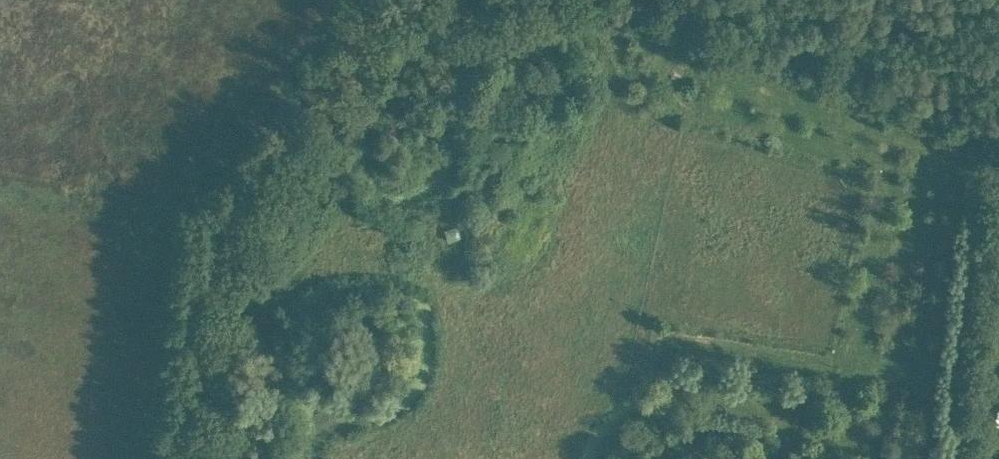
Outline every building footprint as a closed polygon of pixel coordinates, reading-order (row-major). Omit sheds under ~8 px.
[(456,223),(445,227),(448,238),(460,235),(456,223)]
